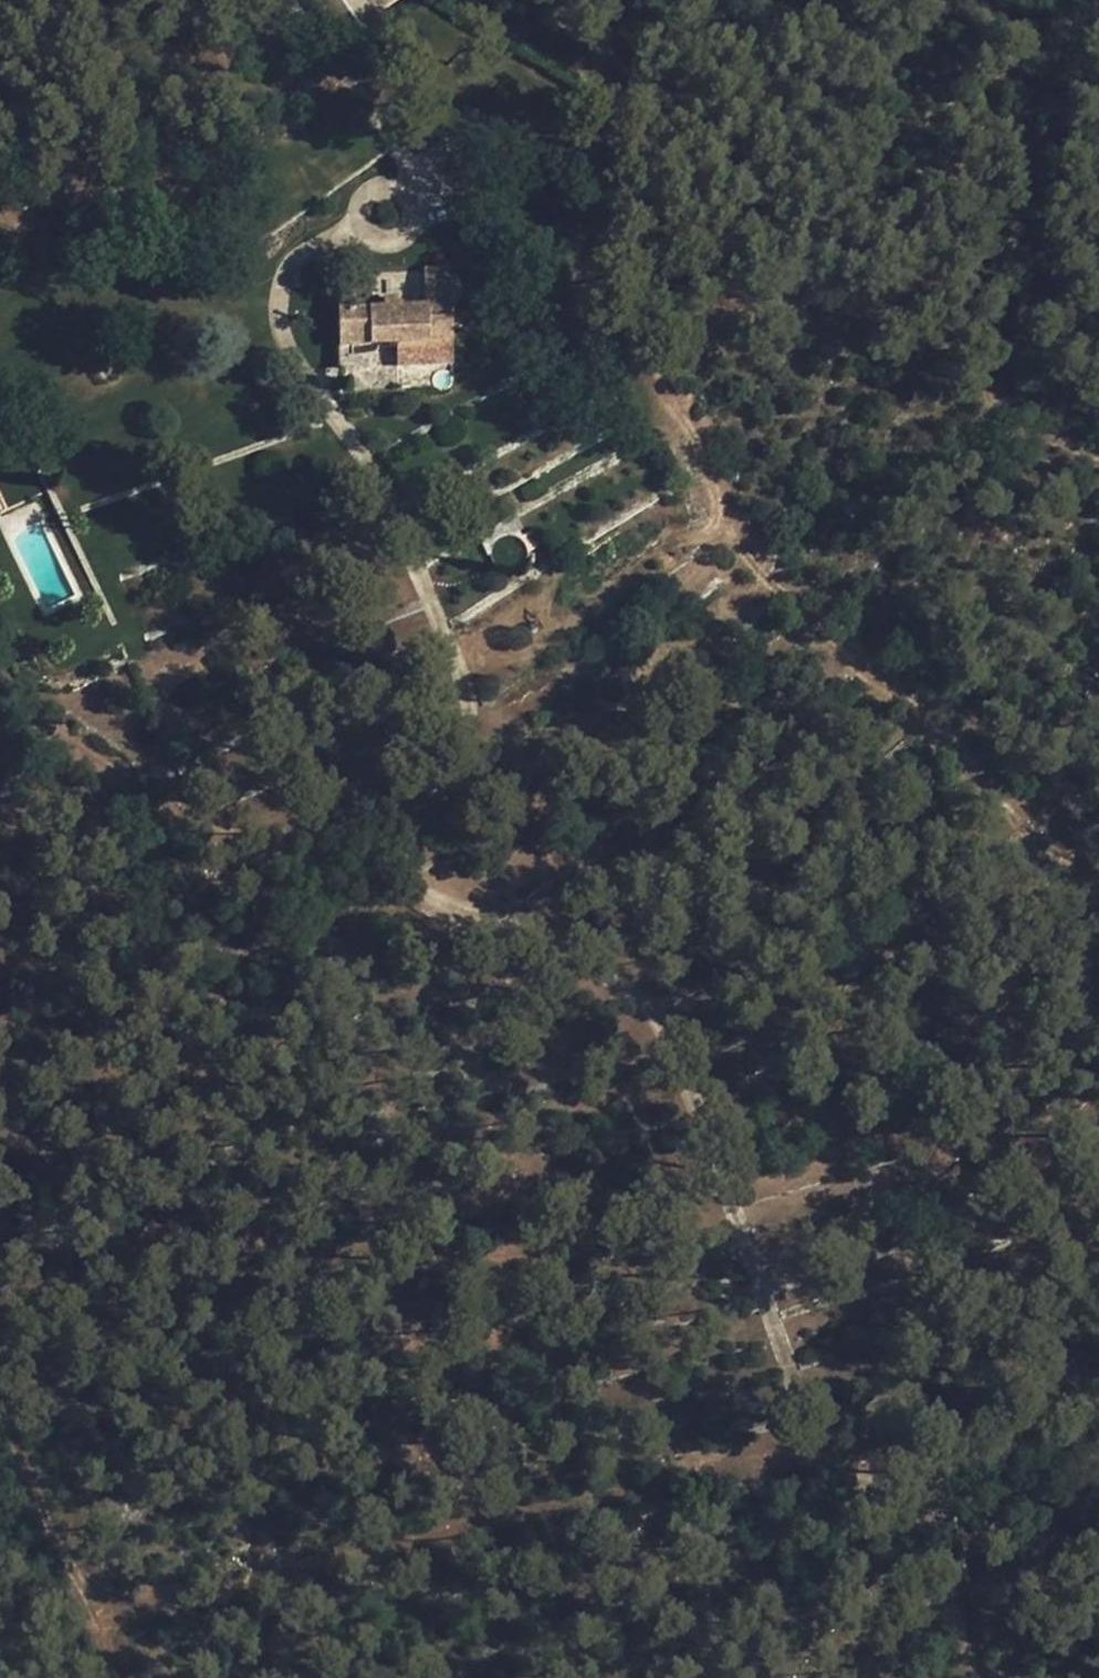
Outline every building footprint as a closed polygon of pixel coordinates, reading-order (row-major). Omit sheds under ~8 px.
[(399,0),(340,0),(359,28),(399,0)] [(425,306),(337,310),(339,346),(398,344),(429,342),(451,342),(449,269),(423,270),(425,306)] [(430,366),(428,343),(398,344),(398,367),(430,366)]
